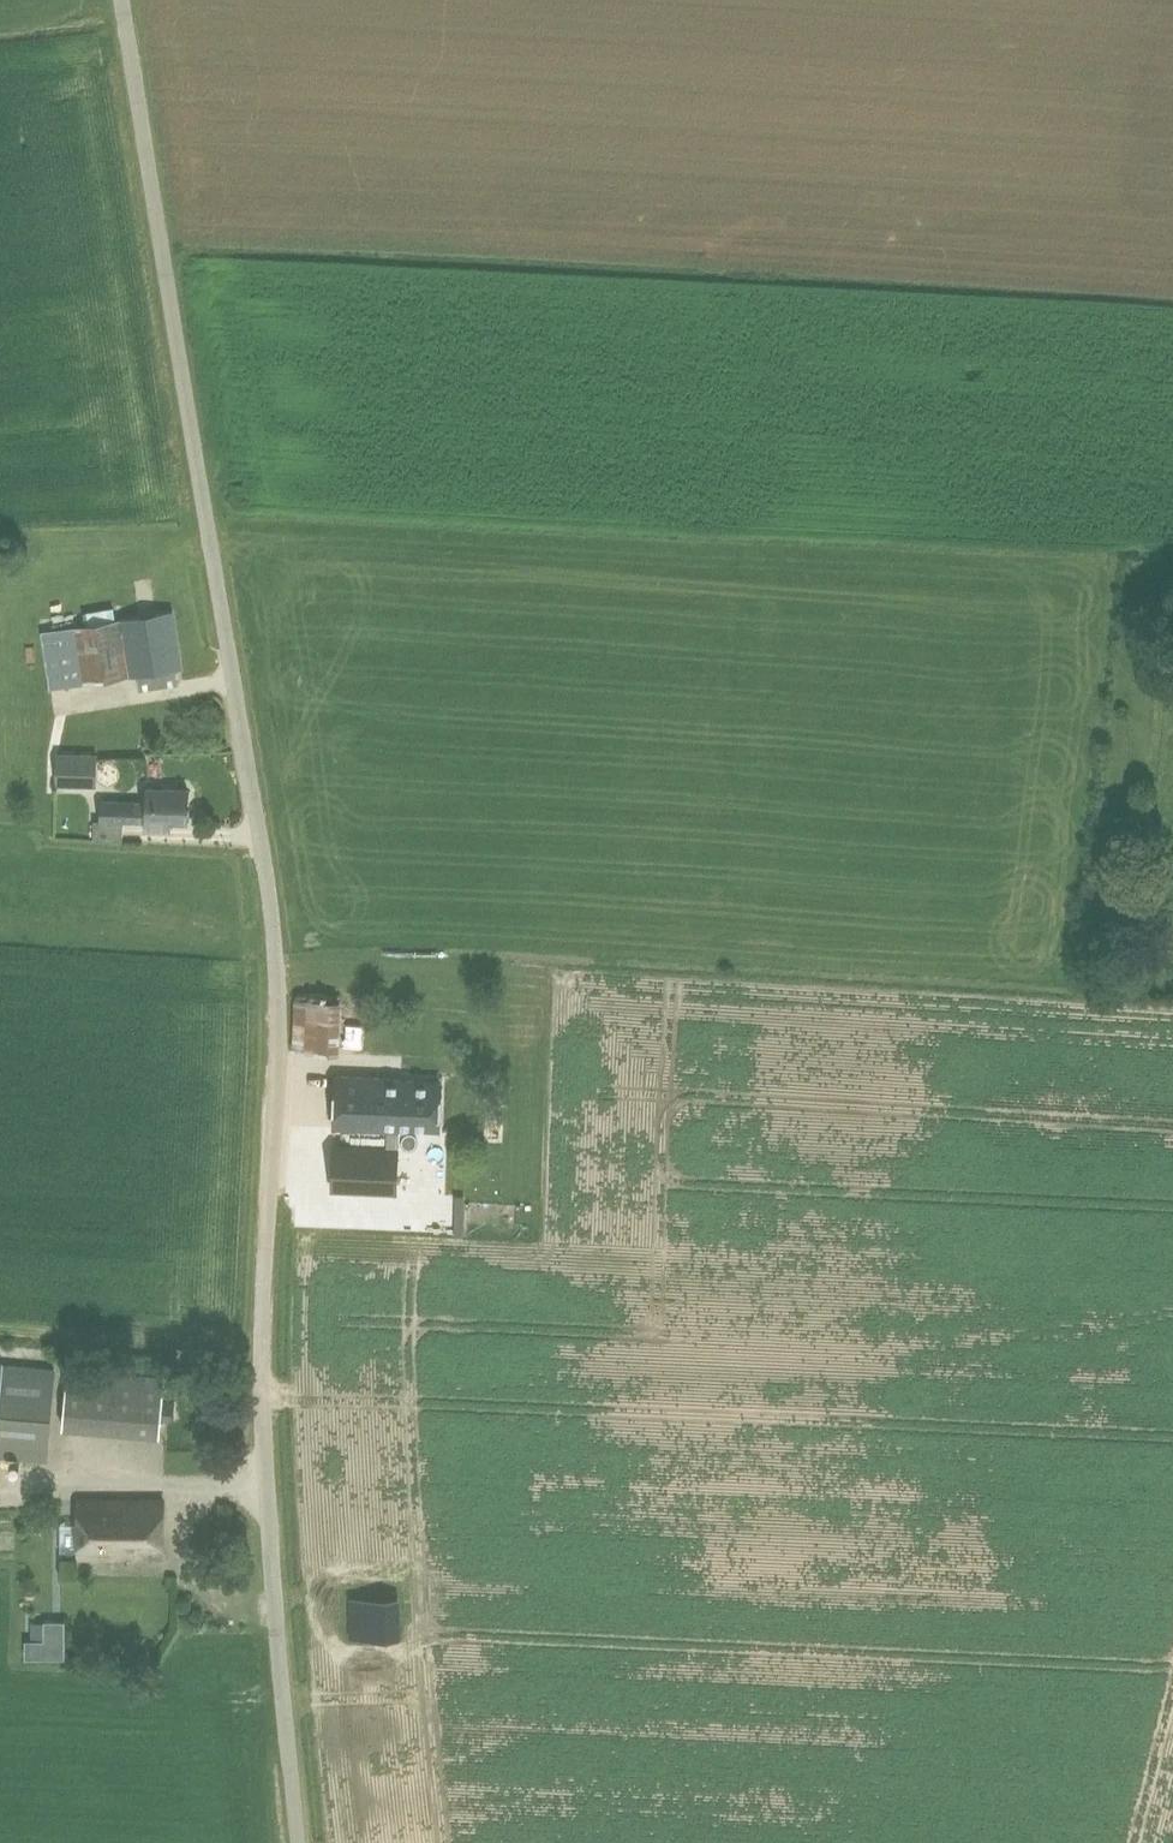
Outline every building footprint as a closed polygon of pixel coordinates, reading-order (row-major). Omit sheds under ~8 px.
[(52,688),(136,674),(139,689),(178,683),(175,668),(183,667),(174,609),(120,617),(115,618),(114,606),(86,611),(88,622),(43,630),(52,688)] [(58,752),(57,775),(90,777),(91,754),(58,752)] [(147,787),(147,799),(100,798),(99,818),(94,819),(93,838),(123,839),(123,821),(146,822),(146,828),(170,829),(171,821),(187,822),(188,788),(147,787)] [(341,998),(294,997),(292,1050),(338,1053),(341,998)] [(334,1126),(387,1128),(399,1128),(441,1129),(442,1080),(401,1079),(401,1075),(336,1074),(334,1126)] [(386,1145),(399,1146),(399,1128),(387,1128),(386,1145)] [(397,1192),(399,1146),(386,1145),(332,1143),(331,1190),(397,1192)] [(61,1425),(161,1433),(166,1372),(67,1363),(61,1425)] [(79,1561),(165,1559),(164,1497),(76,1498),(79,1561)] [(64,1658),(64,1640),(45,1640),(26,1640),(26,1658),(64,1658)]
